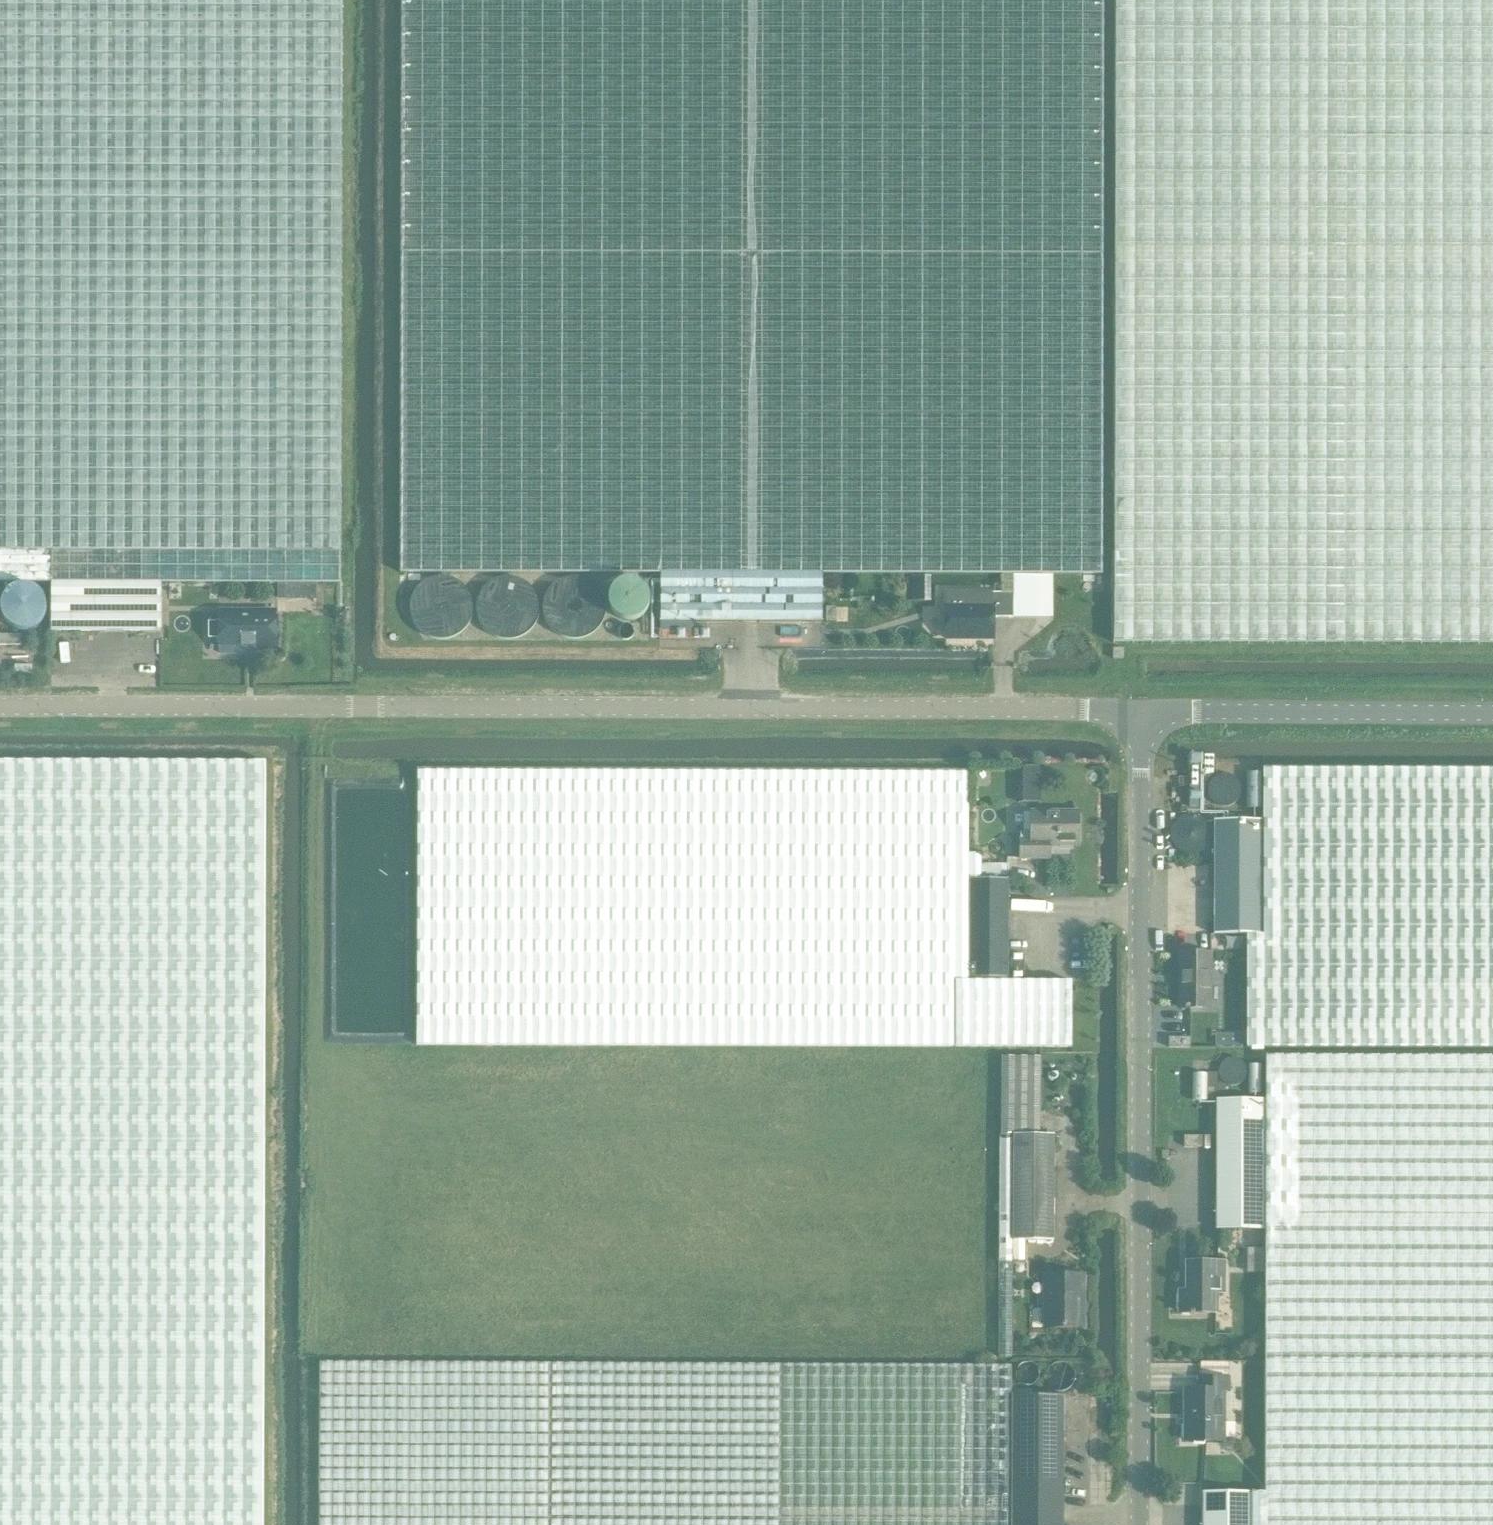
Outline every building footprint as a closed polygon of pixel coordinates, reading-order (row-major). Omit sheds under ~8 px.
[(342,101),(343,0),(0,0),(0,583),(52,584),(52,629),(161,629),(161,582),(341,582),(342,101)] [(401,571),(660,572),(822,572),(1102,573),(1104,0),(402,0),(401,571)] [(1113,641),(1492,642),(1492,0),(1115,0),(1113,641)] [(822,620),(822,572),(660,572),(660,620),(822,620)] [(299,591),(306,607),(320,601),(313,585),(299,591)] [(946,604),(946,637),(965,637),(965,633),(992,633),(992,637),(993,637),(993,616),(1013,616),(1013,591),(992,591),(992,604),(946,604)] [(826,605),(826,620),(835,620),(836,605),(826,605)] [(275,648),(276,610),(219,609),(219,621),(209,621),(209,636),(219,637),(219,648),(221,648),(221,652),(243,652),(243,648),(275,648)] [(344,629),(335,630),(335,646),(344,645),(344,629)] [(23,649),(23,638),(0,638),(0,649),(23,649)] [(1113,647),(1113,658),(1123,658),(1123,648),(1113,647)] [(1202,754),(1189,754),(1189,808),(1202,808),(1202,754)] [(266,762),(0,762),(0,1524),(264,1524),(266,762)] [(1009,983),(969,983),(969,865),(983,865),(983,854),(969,854),(969,771),(417,770),(417,1046),(1071,1049),(1071,983),(1024,983),(1009,983)] [(1247,932),(1247,1048),(1492,1048),(1492,770),(1263,770),(1263,820),(1262,932),(1247,932)] [(1021,859),(1035,858),(1050,858),(1049,843),(1074,842),(1073,811),(1033,812),(1033,832),(1020,832),(1021,859)] [(1213,932),(1247,932),(1262,932),(1263,820),(1214,819),(1213,932)] [(969,865),(969,983),(1009,983),(1009,955),(1009,878),(1007,878),(1007,865),(983,865),(969,865)] [(1209,1007),(1210,952),(1178,952),(1177,1006),(1209,1007)] [(1009,955),(1009,983),(1024,983),(1024,955),(1009,955)] [(1189,1048),(1189,1038),(1169,1037),(1169,1048),(1189,1048)] [(1041,1057),(1000,1057),(998,1358),(1012,1358),(1012,1261),(1026,1261),(1025,1240),(1013,1240),(1014,1133),(1041,1133),(1041,1057)] [(1251,1524),(1492,1524),(1492,1057),(1264,1057),(1264,1098),(1263,1229),(1263,1358),(1264,1367),(1264,1492),(1251,1492),(1251,1524)] [(1263,1229),(1264,1098),(1216,1098),(1216,1228),(1263,1229)] [(1203,1132),(1185,1132),(1185,1143),(1203,1143),(1203,1132)] [(1054,1133),(1041,1133),(1014,1133),(1013,1240),(1025,1240),(1053,1240),(1054,1133)] [(1216,1291),(1222,1291),(1222,1262),(1187,1262),(1187,1290),(1180,1290),(1180,1313),(1216,1313),(1216,1291)] [(1082,1327),(1083,1274),(1044,1273),(1044,1327),(1082,1327)] [(1011,1395),(1012,1366),(319,1363),(319,1524),(1010,1524),(1011,1395)] [(1221,1390),(1226,1390),(1226,1378),(1198,1378),(1198,1389),(1185,1389),(1185,1440),(1222,1440),(1221,1390)] [(1011,1395),(1010,1524),(1061,1524),(1062,1395),(1011,1395)] [(1251,1492),(1201,1492),(1201,1524),(1251,1524),(1251,1492)]
